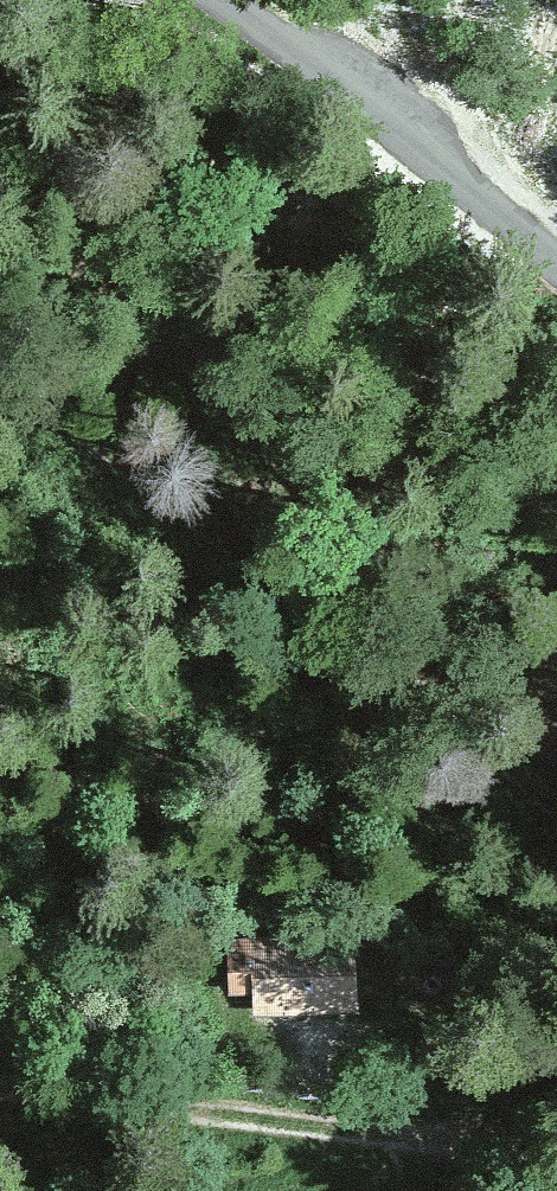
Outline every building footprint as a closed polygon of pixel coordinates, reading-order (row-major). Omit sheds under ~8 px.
[(207,975),(337,983),(341,908),(212,900),(207,975)]
